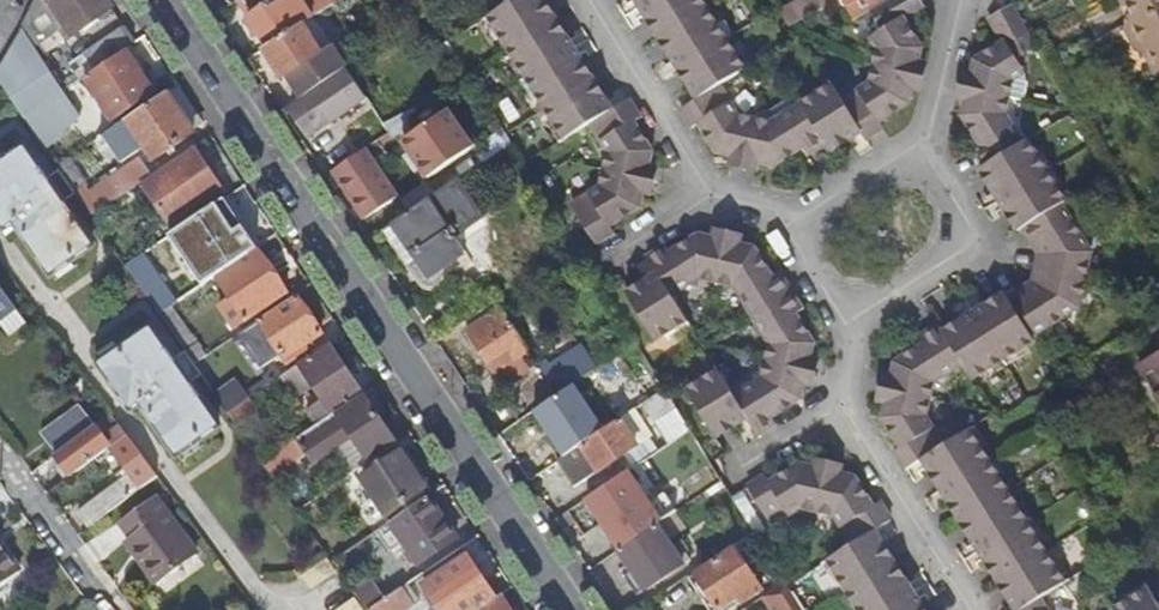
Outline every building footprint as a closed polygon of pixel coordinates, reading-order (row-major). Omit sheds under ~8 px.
[(62,27),(44,0),(34,0),(19,27),(32,46),(62,27)] [(110,10),(103,0),(44,0),(62,27),(70,38),(110,10)] [(301,0),(242,0),(238,3),(255,27),(259,35),(269,50),(303,27),(314,21),(346,0),(314,0),(315,1),(305,7),(301,0)] [(490,19),(567,142),(593,126),(611,156),(603,189),(574,209),(597,246),(616,234),(611,227),(640,209),(643,195),(649,171),(653,155),(634,126),(642,122),(630,103),(614,113),(543,0),(514,0),(515,3),(490,19)] [(697,101),(681,111),(692,130),(699,125),(717,154),(732,157),(757,163),(772,167),(801,148),(805,156),(825,144),(829,151),(860,132),(865,140),(883,129),(878,122),(907,104),(912,88),(918,66),(922,51),(903,21),(922,9),(917,0),(897,0),(873,14),(885,32),(872,40),(879,50),(870,85),(841,103),(831,87),(770,125),(736,117),(718,87),(743,72),(698,0),(634,0),(697,101)] [(796,18),(832,6),(830,0),(790,0),(796,18)] [(1126,1),(1136,21),(1130,24),(1128,31),(1137,49),(1144,51),(1147,50),(1158,73),(1158,72),(1158,0),(1128,0),(1126,1)] [(1038,599),(1064,583),(967,431),(942,446),(922,416),(932,383),(962,364),(971,380),(1073,316),(1092,247),(1026,141),(1021,144),(1004,116),(1013,83),(1025,76),(1016,60),(1038,47),(1015,9),(993,23),(1006,45),(976,63),(972,79),(966,102),(962,116),(980,146),(973,150),(984,168),(980,170),(1018,232),(1023,229),(1039,256),(1032,283),(1007,298),(1005,294),(942,333),(938,326),(919,337),(923,345),(894,362),(890,378),(884,402),(881,417),(899,446),(892,450),(904,470),(921,459),(1016,609),(1045,609),(1038,599)] [(331,46),(314,21),(303,27),(313,42),(318,39),(325,50),(331,46)] [(259,35),(255,27),(250,31),(255,38),(259,35)] [(347,71),(331,46),(325,50),(318,39),(313,42),(303,27),(269,50),(265,52),(283,80),(288,77),(303,100),(347,71)] [(82,123),(61,93),(18,29),(0,64),(0,89),(36,140),(44,135),(50,144),(82,123)] [(92,71),(132,44),(123,30),(83,57),(92,71)] [(153,94),(124,51),(83,79),(112,122),(153,94)] [(918,66),(912,88),(920,91),(926,68),(918,66)] [(365,102),(347,73),(291,111),(310,139),(365,102)] [(957,100),(966,102),(972,79),(964,76),(957,100)] [(152,161),(194,132),(167,93),(104,136),(121,161),(143,147),(152,161)] [(90,245),(60,200),(72,192),(68,186),(57,170),(44,179),(23,148),(0,163),(0,226),(2,229),(12,221),(47,274),(90,245)] [(204,206),(222,193),(192,148),(150,177),(142,182),(175,231),(180,228),(193,220),(207,210),(204,206)] [(425,165),(417,151),(404,159),(413,173),(425,165)] [(757,163),(732,157),(730,166),(755,172),(757,163)] [(142,182),(150,177),(139,159),(90,193),(86,187),(83,189),(75,195),(91,217),(142,182)] [(413,173),(404,159),(398,164),(406,177),(413,173)] [(68,186),(78,180),(66,162),(56,169),(57,170),(68,186)] [(407,217),(374,166),(346,185),(343,187),(371,229),(372,228),(378,237),(383,234),(407,217)] [(649,171),(643,195),(651,197),(657,173),(649,171)] [(431,200),(413,173),(406,177),(424,205),(431,200)] [(83,189),(78,180),(68,186),(72,192),(75,195),(83,189)] [(482,221),(458,182),(431,200),(456,238),(482,221)] [(207,210),(193,220),(218,256),(205,264),(204,264),(198,269),(207,282),(243,257),(236,247),(259,233),(233,193),(207,210)] [(456,238),(431,200),(424,205),(407,217),(383,234),(409,273),(421,265),(431,279),(466,254),(456,238)] [(205,264),(218,256),(193,220),(180,228),(204,264),(205,264)] [(717,233),(715,241),(739,245),(741,238),(717,233)] [(628,295),(657,342),(687,323),(671,298),(700,279),(736,287),(772,345),(763,380),(733,398),(717,372),(688,391),(717,437),(746,418),(757,435),(775,423),(771,416),(799,400),(804,383),(811,359),(815,344),(797,315),(804,311),(780,273),(773,277),(754,249),(739,245),(715,241),(700,238),(671,256),(667,249),(647,260),(658,277),(628,295)] [(286,294),(258,250),(215,278),(244,321),(286,294)] [(0,290),(0,328),(18,314),(0,290)] [(319,333),(295,297),(258,321),(282,357),(319,333)] [(193,364),(205,356),(171,307),(159,315),(183,349),(193,364)] [(529,351),(502,311),(468,333),(505,390),(531,373),(520,357),(529,351)] [(175,455),(217,425),(186,381),(199,372),(193,364),(183,349),(170,359),(149,328),(98,364),(129,409),(139,402),(175,455)] [(328,413),(360,393),(328,345),(280,378),(293,398),(311,386),(319,400),(304,410),(312,422),(328,412),(328,413)] [(595,374),(582,353),(546,377),(559,397),(595,374)] [(1139,367),(1158,402),(1158,355),(1139,367)] [(811,359),(804,383),(812,385),(819,362),(811,359)] [(876,400),(884,402),(890,378),(882,376),(876,400)] [(665,390),(661,384),(654,388),(658,394),(665,390)] [(640,406),(631,392),(617,401),(605,409),(594,417),(598,423),(587,431),(592,439),(619,421),(640,406)] [(350,475),(394,444),(362,395),(261,463),(271,477),(293,462),(305,450),(314,463),(334,450),(350,475)] [(601,403),(605,409),(617,401),(612,395),(601,403)] [(582,434),(559,398),(530,417),(549,446),(541,452),(544,457),(582,434)] [(256,409),(249,399),(227,413),(234,424),(256,409)] [(54,456),(92,428),(93,427),(78,407),(38,436),(54,456)] [(636,448),(619,421),(592,439),(543,471),(564,503),(577,494),(574,488),(636,448)] [(69,477),(107,449),(125,436),(118,426),(100,439),(92,428),(54,456),(69,477)] [(87,528),(156,478),(125,436),(107,449),(124,471),(119,475),(123,480),(77,515),(87,528)] [(389,523),(428,497),(399,452),(360,478),(389,523)] [(817,460),(815,468),(839,474),(841,466),(817,460)] [(874,531),(891,521),(880,502),(872,507),(854,478),(839,474),(815,468),(800,464),(771,483),(766,476),(748,488),(772,525),(800,507),(836,516),(854,544),(828,560),(859,609),(923,609),(874,531)] [(660,523),(627,474),(587,500),(621,550),(657,526),(660,523)] [(416,564),(455,538),(428,497),(389,523),(374,533),(381,543),(396,533),(416,564)] [(157,587),(196,558),(152,500),(119,525),(129,539),(125,543),(157,587)] [(755,533),(745,518),(714,538),(724,553),(755,533)] [(672,548),(657,526),(621,550),(619,551),(646,592),(690,562),(682,549),(686,547),(683,541),(672,548)] [(19,573),(0,547),(0,587),(19,573)] [(736,550),(691,581),(701,595),(706,591),(719,609),(721,609),(739,598),(743,604),(763,591),(736,550)] [(494,599),(467,556),(421,586),(437,609),(479,609),(494,599)] [(407,584),(397,570),(356,599),(364,609),(370,609),(407,584)] [(410,604),(413,608),(422,602),(409,583),(407,584),(370,609),(402,609),(410,604)] [(786,583),(765,596),(774,609),(789,609),(793,607),(795,609),(798,609),(801,608),(786,583)] [(1147,589),(1115,609),(1116,609),(1158,609),(1147,589)] [(351,595),(329,609),(361,609),(351,595)] [(500,596),(494,599),(479,609),(509,609),(500,596)]
